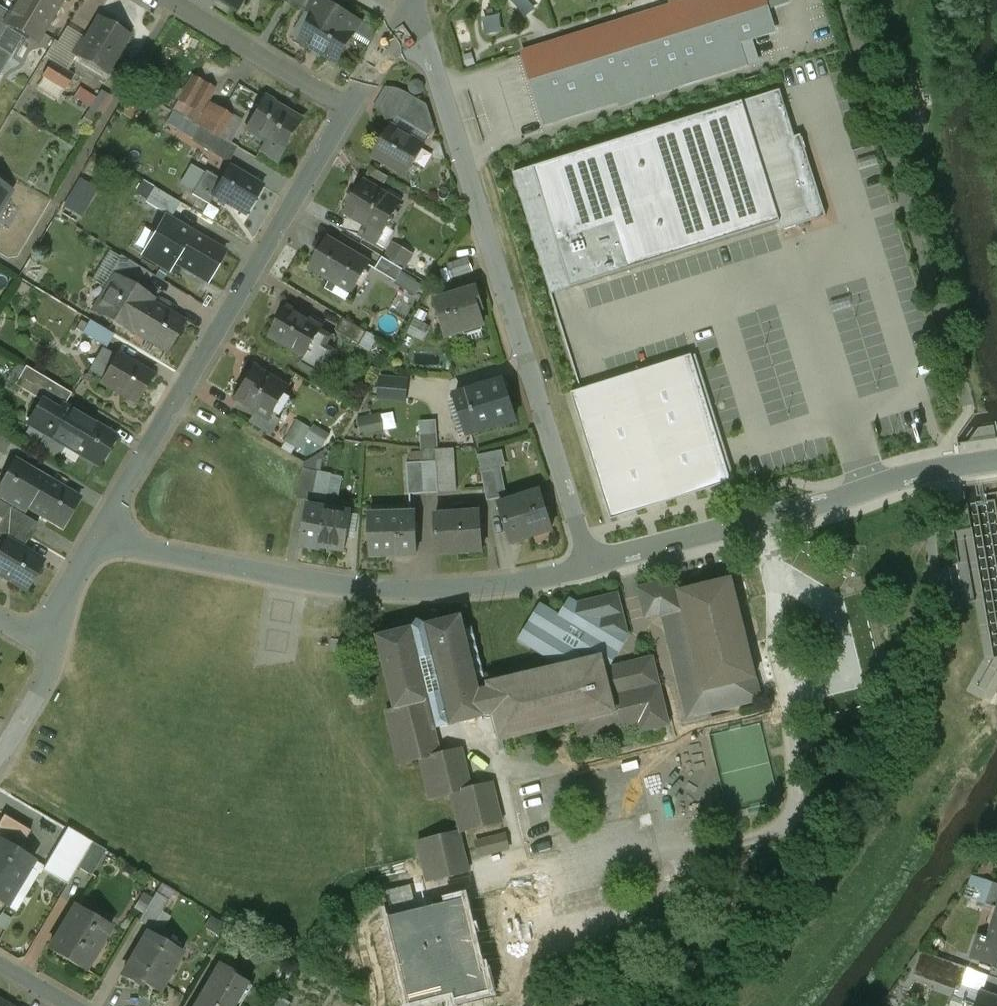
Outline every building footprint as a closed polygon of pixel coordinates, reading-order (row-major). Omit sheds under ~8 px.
[(11,14),(10,15),(29,27),(41,34),(61,0),(19,0),(11,14)] [(236,10),(243,0),(220,0),(236,10)] [(309,14),(310,13),(317,0),(285,0),(309,14)] [(319,0),(317,0),(310,13),(316,17),(301,42),(336,63),(353,33),(352,32),(357,22),(319,0)] [(538,108),(545,130),(747,65),(740,44),(776,32),(767,6),(765,0),(677,0),(519,51),(538,108)] [(0,7),(0,74),(29,27),(10,15),(11,14),(0,7)] [(127,37),(98,20),(83,44),(81,43),(74,54),(106,74),(127,37)] [(50,63),(42,77),(64,90),(72,77),(50,63)] [(213,90),(192,78),(178,101),(199,114),(206,103),(213,90)] [(75,99),(101,111),(108,97),(100,94),(99,97),(80,89),(75,99)] [(781,91),(514,174),(552,296),(779,224),(782,232),(827,218),(801,136),(796,138),(781,91)] [(427,105),(409,95),(395,118),(429,138),(434,129),(427,105)] [(300,122),(264,100),(245,132),(257,139),(259,136),(266,141),(282,150),(283,151),(300,122)] [(199,114),(194,124),(205,130),(217,110),(206,103),(199,114)] [(231,118),(217,110),(205,130),(204,131),(218,139),(231,118)] [(423,146),(390,127),(372,157),(406,177),(423,146)] [(282,150),(266,141),(260,151),(275,160),(282,150)] [(261,188),(228,168),(220,181),(211,196),(213,197),(245,216),(261,188)] [(220,181),(205,172),(191,196),(208,205),(213,197),(211,196),(220,181)] [(401,204),(363,182),(345,214),(369,228),(382,236),(386,229),(401,204)] [(180,204),(153,188),(145,203),(171,218),(180,204)] [(224,253),(177,225),(176,226),(164,219),(142,256),(168,271),(173,262),(206,282),(224,253)] [(382,236),(369,228),(363,239),(383,251),(393,233),(386,229),(382,236)] [(327,239),(310,268),(352,294),(370,264),(327,239)] [(145,272),(119,256),(105,280),(110,284),(112,281),(132,294),(145,272)] [(403,270),(382,258),(375,270),(396,282),(403,270)] [(132,294),(112,281),(110,284),(94,311),(130,333),(131,332),(148,302),(147,303),(132,294)] [(477,289),(435,302),(446,337),(484,325),(480,314),(484,312),(477,289)] [(148,302),(131,332),(165,351),(182,322),(148,302)] [(322,328),(287,307),(269,337),(303,358),(305,358),(314,342),(322,328)] [(367,333),(343,319),(336,332),(359,346),(367,333)] [(112,335),(91,322),(83,335),(104,347),(112,335)] [(331,352),(314,342),(305,358),(303,358),(299,364),(317,376),(331,352)] [(150,375),(117,355),(100,383),(134,403),(150,375)] [(575,393),(614,516),(733,479),(695,356),(575,393)] [(70,394),(25,367),(14,386),(41,402),(45,396),(63,407),(70,394)] [(289,389),(251,367),(233,398),(256,413),(270,420),(272,416),(289,389)] [(407,384),(379,381),(378,398),(406,400),(407,384)] [(503,381),(455,396),(467,435),(495,426),(494,423),(514,417),(503,381)] [(63,407),(45,396),(41,402),(31,420),(46,429),(45,430),(47,431),(39,445),(58,457),(64,446),(97,466),(114,437),(80,417),(80,416),(63,407)] [(360,432),(396,428),(394,412),(359,416),(360,432)] [(280,421),(272,416),(270,420),(256,413),(250,423),(271,436),(280,421)] [(298,417),(286,440),(317,456),(329,433),(298,417)] [(503,451),(478,456),(481,472),(496,469),(506,467),(503,451)] [(14,461),(0,484),(0,497),(25,511),(27,508),(61,528),(78,498),(14,461)] [(436,462),(421,463),(423,495),(438,494),(436,462)] [(421,463),(406,464),(408,495),(423,495),(421,463)] [(318,472),(303,469),(298,499),(312,502),(318,472)] [(496,469),(481,472),(487,501),(502,499),(496,469)] [(980,492),(979,484),(967,485),(972,527),(956,529),(962,578),(978,576),(989,656),(996,655),(996,490),(980,492)] [(540,493),(499,506),(510,542),(534,535),(533,532),(551,526),(540,493)] [(0,502),(0,520),(1,521),(29,537),(37,524),(0,502)] [(351,514),(307,507),(301,546),(320,549),(321,547),(345,551),(351,514)] [(480,513),(435,516),(436,537),(438,537),(439,553),(460,552),(459,549),(482,547),(480,513)] [(415,515),(369,516),(371,556),(390,555),(390,554),(415,553),(415,555),(416,554),(415,515)] [(1,521),(0,523),(0,538),(6,541),(7,540),(22,549),(29,537),(1,521)] [(7,540),(6,541),(0,552),(0,575),(24,590),(41,561),(22,549),(7,540)] [(731,579),(681,591),(680,591),(659,597),(664,618),(688,718),(760,700),(755,680),(756,679),(745,634),(748,634),(746,624),(742,624),(731,579)] [(664,582),(638,589),(645,618),(659,615),(664,618),(659,597),(680,591),(664,582)] [(520,642),(562,668),(602,658),(605,670),(608,669),(628,635),(619,594),(578,604),(571,600),(561,617),(542,605),(520,642)] [(562,668),(489,685),(490,690),(479,692),(477,682),(484,680),(472,628),(464,630),(461,618),(425,626),(418,622),(414,629),(378,638),(396,710),(386,713),(399,765),(420,760),(430,800),(451,794),(460,832),(417,842),(426,879),(427,883),(469,872),(467,863),(460,833),(502,823),(493,783),(471,789),(462,749),(441,755),(435,729),(496,714),(502,740),(576,723),(579,737),(601,732),(603,741),(669,725),(652,658),(608,669),(605,670),(602,658),(562,668)] [(435,729),(441,755),(462,749),(487,744),(513,852),(467,863),(469,872),(427,883),(412,887),(418,910),(437,905),(435,897),(475,888),(531,874),(499,741),(502,740),(496,714),(435,729)] [(17,852),(29,831),(3,815),(0,820),(0,843),(17,852)] [(92,843),(67,828),(52,853),(77,868),(92,843)] [(0,843),(0,903),(5,906),(32,861),(17,852),(0,843)] [(105,851),(92,843),(77,868),(90,876),(105,851)] [(983,866),(982,866),(982,867),(983,867),(979,875),(987,879),(992,870),(984,866),(983,866)] [(990,883),(983,904),(996,909),(996,885),(990,883)] [(437,905),(418,910),(412,887),(411,885),(384,891),(390,917),(387,918),(408,1005),(455,994),(457,1000),(490,992),(467,898),(437,905)] [(168,901),(155,893),(138,922),(151,929),(168,901)] [(84,969),(83,968),(99,942),(100,943),(109,927),(75,907),(49,950),(83,970),(84,969)] [(988,940),(980,937),(972,958),(996,966),(996,913),(988,940)] [(180,952),(148,933),(122,976),(138,986),(140,982),(157,992),(180,952)] [(967,969),(925,954),(919,971),(961,986),(967,969)] [(194,1005),(235,1005),(249,983),(218,965),(194,1005)] [(983,993),(978,1005),(996,1005),(996,998),(983,993)] [(274,1005),(290,1005),(291,1004),(279,997),(274,1005)] [(953,998),(950,1005),(965,1005),(966,1002),(953,998)]
